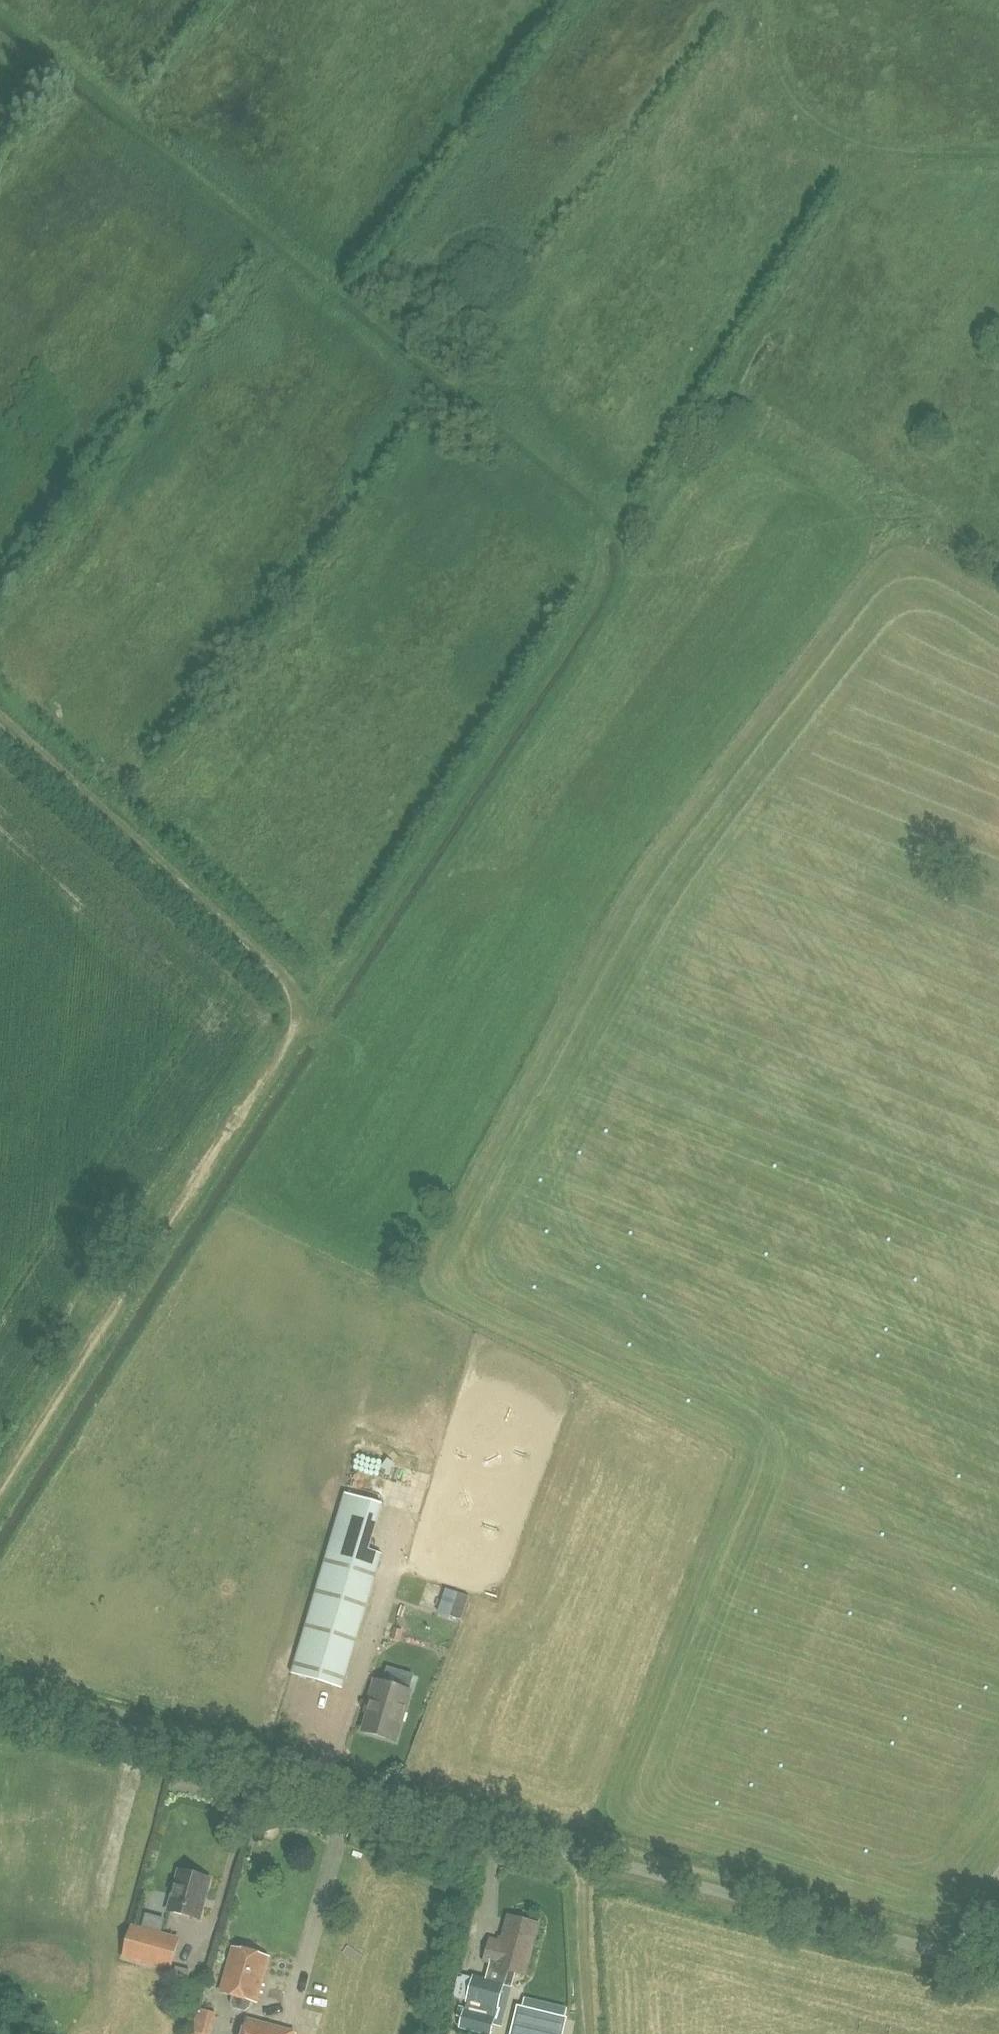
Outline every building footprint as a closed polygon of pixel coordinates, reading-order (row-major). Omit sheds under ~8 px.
[(342,1689),(383,1554),(370,1551),(384,1504),(347,1494),(293,1674),(342,1689)] [(458,1593),(450,1617),(461,1621),(469,1597),(458,1593)] [(395,1629),(392,1640),(399,1642),(402,1631),(395,1629)] [(396,1741),(411,1692),(376,1681),(369,1704),(372,1705),(364,1732),(396,1741)] [(200,1919),(210,1878),(180,1870),(169,1912),(200,1919)] [(487,1981),(475,1978),(462,2027),(488,2033),(492,2033),(504,1986),(513,1988),(517,1972),(526,1975),(539,1925),(509,1917),(502,1944),(491,1941),(485,1961),(492,1963),(487,1981)] [(172,1972),(181,1937),(132,1924),(122,1959),(172,1972)] [(257,2002),(268,1958),(233,1948),(222,1993),(233,1996),(232,2003),(234,2009),(246,2012),(250,2008),(252,2000),(257,2002)] [(176,1966),(174,1974),(176,1975),(188,1978),(191,1970),(176,1966)] [(567,2018),(521,2007),(516,2014),(511,2033),(563,2033),(567,2018)] [(217,2013),(199,2008),(192,2031),(202,2033),(211,2033),(217,2013)] [(295,2031),(249,2019),(245,2033),(294,2033),(295,2031)]
